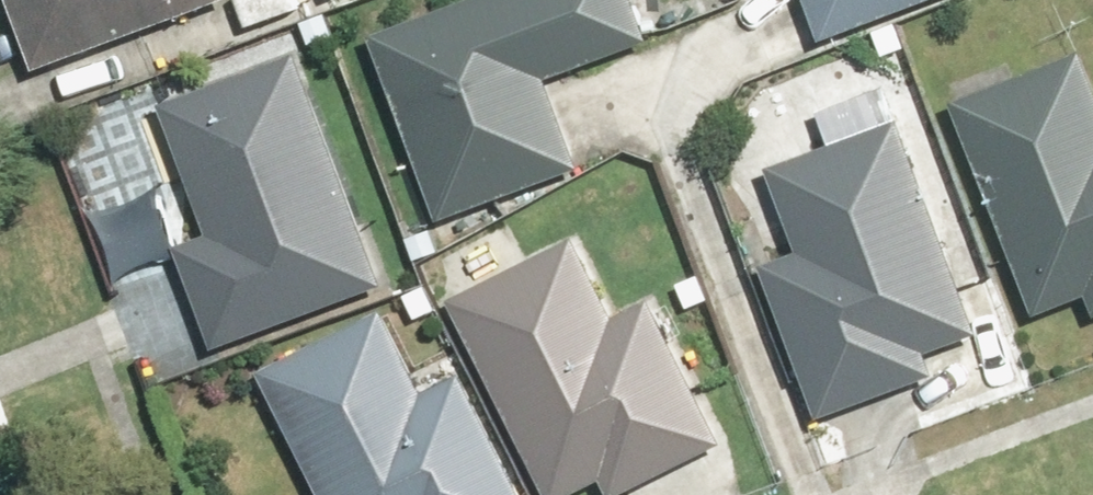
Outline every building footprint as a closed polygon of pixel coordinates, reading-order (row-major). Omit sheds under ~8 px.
[(42,71),(235,0),(16,0),(42,71)] [(444,223),(588,170),(554,80),(656,43),(640,0),(482,0),(376,39),(444,223)] [(827,42),(942,0),(811,0),(827,42)] [(1042,316),(1091,297),(1092,302),(1092,64),(1088,52),(958,104),(1042,316)] [(220,352),(391,287),(302,55),(165,106),(215,237),(181,249),(220,352)] [(934,354),(984,335),(904,120),(773,169),(804,253),(766,267),(824,422),(942,378),(934,354)] [(552,494),(581,494),(606,482),(613,494),(628,494),(728,445),(656,301),(620,319),(579,238),(454,301),(552,494)] [(326,494),(527,494),(466,374),(431,392),(390,311),(264,374),(326,494)]
